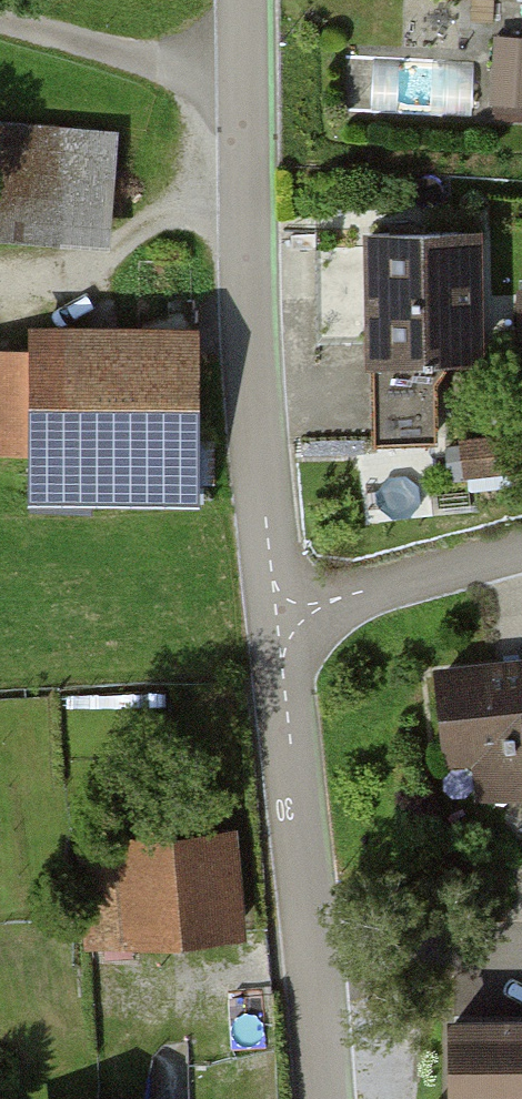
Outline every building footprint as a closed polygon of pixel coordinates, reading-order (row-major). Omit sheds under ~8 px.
[(495,55),(491,109),(521,111),(521,57),(495,55)] [(56,231),(66,131),(0,125),(0,226),(56,231)] [(473,233),(373,235),(378,438),(433,437),(431,358),(476,356),(473,233)] [(0,350),(0,449),(31,449),(31,494),(88,494),(88,485),(193,485),(193,350),(0,350)] [(442,671),(453,771),(521,764),(521,662),(442,671)] [(234,931),(226,829),(81,840),(90,943),(234,931)] [(446,1034),(447,1098),(521,1098),(521,1033),(446,1034)]
